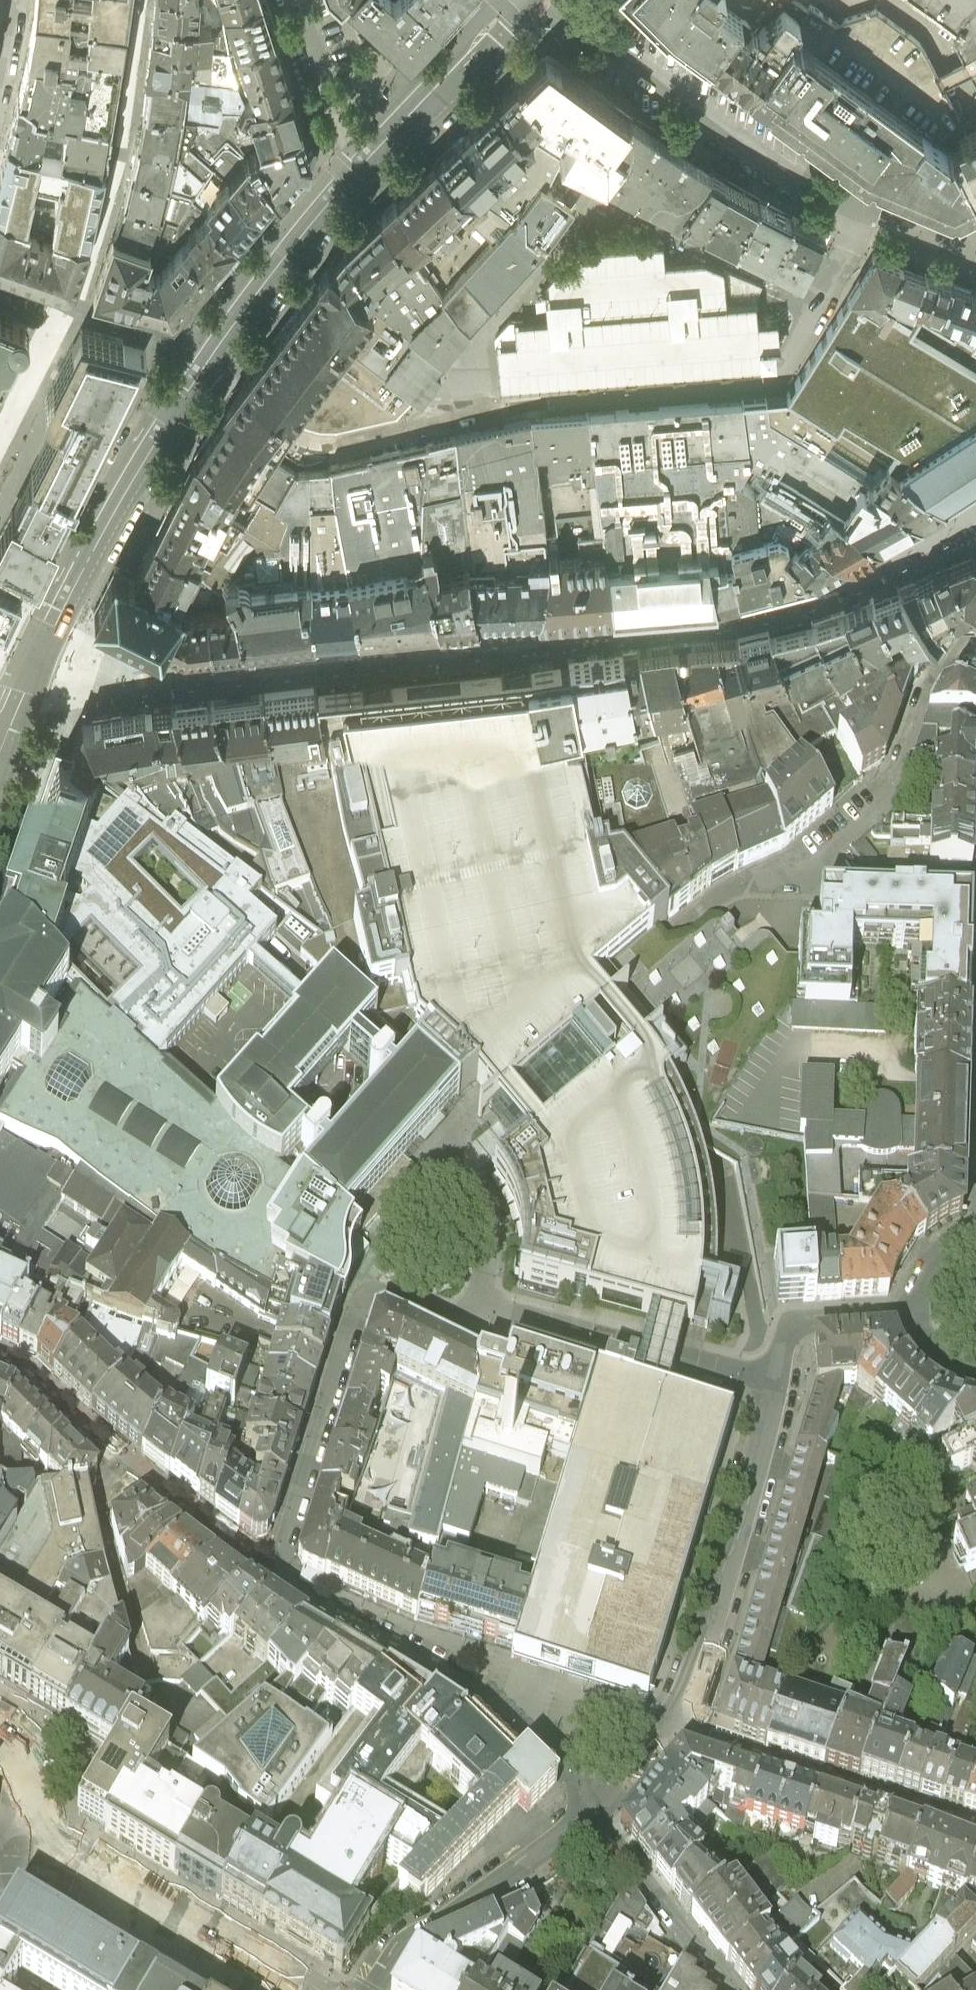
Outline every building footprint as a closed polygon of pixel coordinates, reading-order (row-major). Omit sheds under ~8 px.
[(83,0),(36,0),(34,15),(80,21),(83,0)] [(80,21),(126,27),(130,0),(83,0),(80,21)] [(197,0),(155,0),(154,19),(195,23),(197,0)] [(195,23),(209,24),(222,22),(219,13),(215,0),(197,0),(195,23)] [(219,13),(226,11),(223,0),(215,0),(219,13)] [(260,0),(226,11),(219,13),(222,22),(228,51),(238,48),(272,38),(260,0)] [(226,11),(260,0),(223,0),(226,11)] [(408,51),(430,28),(438,19),(418,0),(354,0),(367,12),(408,51)] [(438,19),(455,0),(418,0),(438,19)] [(665,30),(667,27),(708,57),(751,0),(635,0),(665,30)] [(708,57),(706,59),(747,87),(788,31),(805,7),(796,0),(751,0),(708,57)] [(957,28),(975,10),(975,0),(917,0),(957,28)] [(932,133),(960,121),(939,79),(919,40),(875,8),(835,21),(809,3),(805,7),(788,31),(930,135),(932,133)] [(975,10),(957,28),(962,33),(955,41),(967,65),(975,83),(975,10)] [(77,47),(80,21),(34,15),(28,56),(42,58),(44,42),(55,44),(77,47)] [(195,23),(154,19),(151,44),(228,51),(222,22),(209,24),(195,23)] [(80,21),(77,47),(122,52),(126,27),(80,21)] [(953,211),(975,199),(950,149),(949,149),(940,143),(930,135),(788,31),(747,87),(863,175),(868,175),(953,211)] [(238,48),(254,99),(256,102),(289,92),(272,38),(238,48)] [(44,42),(42,58),(53,59),(55,44),(44,42)] [(228,51),(151,44),(148,75),(186,80),(236,84),(231,69),(228,51)] [(74,62),(67,113),(110,122),(122,52),(77,47),(74,62)] [(548,54),(518,82),(544,113),(579,132),(561,156),(604,178),(624,152),(613,145),(630,115),(548,54)] [(67,113),(74,62),(53,59),(42,58),(28,56),(18,95),(32,98),(34,102),(33,106),(67,113)] [(143,114),(180,119),(186,80),(148,75),(143,114)] [(186,80),(180,119),(201,122),(218,127),(222,111),(239,111),(243,102),(236,84),(186,80)] [(501,98),(495,104),(536,141),(561,156),(579,132),(544,113),(518,82),(501,98)] [(251,119),(258,143),(301,130),(289,92),(256,102),(254,99),(243,102),(239,111),(239,113),(251,119)] [(66,119),(67,113),(33,106),(34,102),(32,98),(18,95),(8,140),(37,147),(43,117),(66,119)] [(495,104),(433,160),(466,190),(477,195),(489,183),(506,163),(536,141),(495,104)] [(67,113),(66,119),(61,152),(104,165),(110,122),(67,113)] [(180,119),(143,114),(137,148),(174,156),(180,119)] [(624,152),(604,178),(679,216),(712,169),(630,115),(613,145),(624,152)] [(180,119),(174,156),(178,157),(204,180),(212,167),(188,146),(201,122),(180,119)] [(975,152),(975,125),(965,130),(966,133),(975,152)] [(276,192),(275,194),(278,198),(307,166),(309,157),(301,130),(258,143),(258,151),(250,157),(276,192)] [(950,149),(975,199),(975,198),(975,152),(966,133),(956,138),(959,144),(950,149)] [(49,152),(36,151),(37,147),(8,140),(0,172),(0,175),(29,178),(34,163),(46,167),(49,152)] [(506,163),(524,173),(536,188),(542,190),(561,156),(536,141),(506,163)] [(130,177),(167,188),(174,156),(137,148),(130,177)] [(49,152),(46,167),(64,172),(63,178),(59,177),(52,205),(56,207),(52,225),(53,226),(87,237),(104,165),(61,152),(61,153),(49,152)] [(250,157),(228,182),(259,211),(275,194),(276,192),(250,157)] [(395,199),(425,234),(459,275),(486,306),(525,262),(566,216),(561,213),(570,202),(556,196),(542,190),(536,188),(524,173),(504,197),(489,183),(477,195),(466,190),(433,160),(424,170),(413,181),(395,199)] [(206,189),(215,196),(228,182),(212,167),(204,180),(200,186),(205,190),(206,189)] [(728,181),(712,169),(679,216),(704,229),(728,181)] [(0,175),(0,208),(24,216),(35,180),(29,178),(0,175)] [(124,205),(160,217),(167,188),(130,177),(124,205)] [(758,197),(728,181),(704,229),(734,243),(758,197)] [(211,209),(207,214),(235,239),(259,211),(228,182),(215,196),(207,206),(211,209)] [(794,217),(758,197),(734,243),(763,258),(770,262),(794,217)] [(395,199),(380,213),(405,251),(440,298),(459,275),(425,234),(395,199)] [(113,237),(149,249),(160,217),(124,205),(113,237)] [(64,285),(71,288),(79,264),(87,237),(53,226),(50,236),(24,227),(27,217),(24,216),(0,208),(0,263),(64,285)] [(405,251),(380,213),(345,249),(332,265),(363,300),(378,289),(371,279),(405,251)] [(207,214),(181,244),(210,269),(235,239),(207,214)] [(160,217),(149,249),(159,252),(160,250),(169,234),(176,223),(160,217)] [(810,225),(794,217),(770,262),(804,280),(828,235),(810,225)] [(169,234),(160,250),(169,258),(181,244),(169,234)] [(94,293),(132,303),(150,269),(143,267),(149,249),(113,237),(94,293)] [(495,343),(499,388),(761,366),(759,346),(779,344),(778,330),(777,318),(757,320),(755,300),(758,292),(762,284),(703,259),(665,262),(663,242),(574,250),(575,270),(552,272),(543,283),(543,289),(541,289),(541,290),(540,289),(538,289),(536,290),(535,291),(534,292),(534,294),(534,296),(535,297),(535,298),(537,299),(538,299),(540,299),(541,298),(543,297),(544,296),(544,294),(546,318),(513,321),(514,341),(495,343)] [(150,269),(132,303),(171,313),(210,269),(181,244),(169,258),(159,271),(150,269)] [(378,289),(363,300),(374,308),(411,340),(442,363),(467,331),(454,318),(440,298),(424,277),(405,251),(371,279),(378,289)] [(875,251),(851,291),(881,309),(906,264),(875,251)] [(928,274),(906,264),(881,309),(887,312),(893,301),(909,311),(928,274)] [(247,490),(270,456),(284,436),(293,420),(374,308),(363,300),(332,265),(242,379),(233,395),(226,404),(221,412),(206,440),(197,459),(240,487),(247,490)] [(952,283),(928,274),(909,311),(917,315),(934,325),(952,283)] [(952,283),(934,325),(954,337),(957,331),(975,344),(975,343),(975,292),(952,283)] [(787,393),(884,460),(899,470),(945,502),(963,491),(975,483),(975,351),(954,337),(934,325),(917,315),(909,311),(893,301),(887,312),(881,309),(851,291),(787,393)] [(374,308),(293,420),(307,426),(320,429),(335,429),(396,415),(412,398),(383,376),(411,340),(374,308)] [(1,376),(19,340),(21,339),(25,337),(26,334),(27,331),(27,328),(26,325),(23,321),(20,320),(0,312),(0,375),(1,376)] [(46,411),(58,416),(101,436),(145,346),(81,329),(44,402),(46,411)] [(442,363),(411,340),(383,376),(412,398),(420,404),(441,376),(435,372),(442,363)] [(871,482),(884,460),(787,393),(777,394),(764,395),(772,418),(813,445),(866,479),(871,482)] [(741,397),(750,459),(779,476),(817,498),(830,506),(845,516),(883,540),(893,534),(905,526),(920,517),(871,482),(866,479),(859,490),(846,490),(802,462),(813,445),(772,418),(764,395),(741,397)] [(602,546),(609,608),(662,605),(714,602),(709,562),(721,562),(718,535),(729,532),(724,481),(740,477),(750,459),(741,397),(729,398),(587,412),(602,546)] [(543,532),(545,551),(539,611),(575,610),(609,608),(602,546),(587,412),(558,415),(530,417),(534,459),(548,458),(549,463),(557,530),(543,532)] [(74,493),(101,436),(58,416),(43,447),(32,469),(74,493)] [(467,567),(468,574),(525,567),(526,555),(545,551),(543,532),(534,459),(530,417),(455,436),(459,487),(467,567)] [(424,565),(427,574),(467,567),(459,487),(455,436),(427,442),(422,495),(420,540),(424,565)] [(380,454),(327,466),(328,470),(350,579),(424,565),(420,540),(422,495),(427,442),(380,454)] [(247,490),(288,517),(309,517),(308,471),(294,471),(270,456),(247,490)] [(184,485),(225,510),(240,487),(197,459),(190,473),(184,485)] [(899,470),(884,460),(871,482),(920,517),(933,509),(945,502),(899,470)] [(54,534),(67,505),(74,493),(32,469),(12,511),(0,534),(0,550),(37,570),(54,534)] [(316,581),(350,579),(328,470),(308,471),(309,517),(316,581)] [(817,498),(779,476),(767,498),(783,508),(779,516),(791,524),(810,536),(849,561),(863,552),(883,540),(845,516),(830,506),(821,522),(809,514),(817,498)] [(762,540),(779,516),(783,508),(767,498),(740,477),(724,481),(729,532),(732,559),(737,597),(755,592),(770,589),(762,540)] [(171,511),(214,539),(225,510),(184,485),(178,497),(171,511)] [(247,490),(240,487),(225,510),(249,527),(285,552),(288,517),(247,490)] [(234,551),(249,527),(225,510),(214,539),(234,551)] [(214,539),(171,511),(164,527),(157,541),(201,564),(202,565),(214,539)] [(803,580),(816,577),(788,553),(780,546),(791,524),(779,516),(762,540),(770,589),(803,580)] [(234,551),(219,575),(212,586),(234,599),(227,586),(241,580),(248,581),(253,585),(256,589),(267,588),(316,581),(309,517),(288,517),(285,552),(249,527),(234,551)] [(834,568),(849,561),(810,536),(805,546),(797,539),(788,553),(816,577),(834,568)] [(214,539),(202,565),(219,575),(234,551),(214,539)] [(150,557),(142,574),(187,595),(201,564),(157,541),(150,557)] [(468,574),(475,619),(509,615),(539,611),(545,551),(526,555),(525,567),(468,574)] [(975,617),(975,557),(974,555),(946,567),(964,603),(975,617)] [(709,562),(714,602),(725,599),(737,597),(732,559),(721,562),(709,562)] [(424,565),(350,579),(360,634),(399,629),(438,624),(427,574),(424,565)] [(140,637),(162,648),(181,608),(187,595),(142,574),(140,578),(116,566),(90,610),(140,637)] [(467,567),(427,574),(438,624),(457,621),(475,619),(468,574),(467,567)] [(933,575),(953,616),(954,618),(975,617),(964,603),(946,567),(941,570),(933,575)] [(915,584),(934,624),(944,635),(954,618),(953,616),(933,575),(925,579),(915,584)] [(350,579),(316,581),(312,600),(320,640),(336,637),(360,634),(350,579)] [(246,649),(279,645),(320,640),(312,600),(316,581),(267,588),(256,589),(253,585),(248,581),(241,580),(227,586),(234,599),(236,607),(246,649)] [(912,615),(927,638),(935,647),(944,635),(934,624),(915,584),(908,587),(900,590),(912,615)] [(889,637),(900,652),(917,676),(935,647),(927,638),(912,615),(900,590),(888,595),(871,601),(889,637)] [(6,636),(14,620),(21,603),(0,593),(0,634),(6,636)] [(869,670),(900,652),(889,637),(871,601),(867,603),(843,614),(869,670)] [(236,607),(210,610),(212,653),(229,651),(246,649),(236,607)] [(162,648),(185,656),(196,654),(212,653),(210,610),(191,612),(181,608),(162,648)] [(801,717),(821,707),(836,698),(840,704),(851,699),(863,691),(862,690),(877,682),(869,670),(843,614),(813,623),(769,634),(789,687),(801,717)] [(755,698),(789,687),(769,634),(737,642),(755,698)] [(714,644),(753,765),(783,848),(831,806),(796,757),(772,725),(764,728),(755,698),(737,642),(726,643),(714,644)] [(683,693),(735,869),(783,848),(753,765),(714,644),(670,647),(683,693)] [(684,808),(708,885),(735,869),(683,693),(670,647),(658,649),(638,651),(649,703),(653,718),(654,717),(663,744),(684,808)] [(642,750),(663,744),(654,717),(653,718),(649,703),(638,651),(630,653),(622,654),(633,711),(631,712),(642,750)] [(940,691),(975,692),(975,651),(966,652),(961,656),(962,659),(940,691)] [(900,652),(869,670),(877,682),(898,716),(905,698),(908,689),(917,676),(900,652)] [(568,662),(606,868),(620,865),(666,920),(691,901),(663,815),(642,750),(631,712),(633,711),(622,654),(594,658),(568,662)] [(523,669),(457,675),(315,691),(325,744),(339,825),(348,860),(365,922),(333,936),(324,941),(320,938),(290,915),(276,933),(330,982),(376,1023),(457,1097),(476,1081),(496,1105),(511,1093),(528,1078),(561,1050),(569,1044),(601,1016),(609,1009),(589,985),(655,930),(666,920),(620,865),(606,868),(568,662),(523,669)] [(891,736),(898,716),(877,682),(862,690),(863,691),(851,699),(858,712),(844,719),(851,730),(838,737),(862,779),(870,772),(881,766),(879,764),(882,761),(884,755),(888,753),(892,740),(891,736)] [(772,725),(796,757),(805,750),(835,732),(821,707),(801,717),(789,687),(755,698),(764,728),(772,725)] [(325,744),(315,691),(304,692),(261,697),(271,755),(325,744)] [(920,738),(975,740),(975,700),(975,692),(940,691),(932,704),(920,738)] [(239,700),(210,704),(246,814),(253,812),(271,861),(260,859),(268,887),(272,900),(302,888),(314,917),(322,915),(282,813),(271,755),(261,697),(239,700)] [(193,706),(171,709),(196,775),(204,804),(218,828),(220,833),(235,844),(259,857),(260,859),(271,861),(253,812),(246,814),(210,704),(193,706)] [(163,710),(151,711),(178,784),(196,775),(171,709),(163,710)] [(126,716),(94,722),(104,768),(107,769),(126,787),(133,797),(136,801),(168,788),(178,784),(151,711),(126,716)] [(104,768),(94,722),(83,724),(77,741),(70,762),(102,773),(104,768)] [(909,770),(933,771),(933,784),(973,785),(975,740),(920,738),(909,770)] [(339,825),(325,744),(271,755),(282,813),(322,915),(329,928),(333,936),(365,922),(348,860),(339,825)] [(663,815),(684,808),(663,744),(642,750),(663,815)] [(294,1156),(296,1157),(304,1182),(296,1192),(343,1227),(402,1161),(412,1149),(448,1108),(457,1097),(414,1058),(403,1069),(393,1081),(389,1077),(392,1073),(383,1065),(381,1068),(356,1047),(376,1023),(330,982),(309,1005),(255,957),(276,933),(247,908),(260,892),(174,828),(173,827),(166,835),(148,816),(136,801),(133,797),(121,810),(97,801),(107,774),(102,773),(70,762),(58,758),(51,786),(30,844),(15,887),(7,911),(15,914),(8,932),(13,936),(42,963),(129,1045),(156,1070),(204,1015),(216,1025),(228,1010),(217,1000),(249,964),(304,1012),(282,1036),(248,1074),(217,1110),(218,1111),(217,1111),(215,1114),(216,1115),(211,1122),(248,1157),(276,1177),(294,1156)] [(932,787),(933,784),(933,771),(909,770),(904,786),(932,787)] [(193,825),(200,834),(218,828),(204,804),(196,775),(178,784),(168,788),(180,807),(193,825)] [(895,808),(931,810),(973,811),(973,785),(933,784),(932,787),(932,800),(923,799),(920,796),(901,795),(895,808)] [(168,788),(136,801),(148,816),(166,835),(173,827),(174,828),(184,820),(189,828),(193,825),(180,807),(168,788)] [(684,808),(663,815),(691,901),(708,885),(684,808)] [(882,837),(891,838),(972,842),(973,811),(931,810),(930,827),(918,826),(916,822),(908,821),(904,825),(891,825),(891,830),(882,830),(882,837)] [(888,851),(888,863),(971,866),(972,842),(891,838),(891,851),(888,851)] [(863,840),(852,849),(861,862),(877,862),(877,857),(863,840)] [(260,859),(249,873),(268,887),(260,859)] [(797,958),(795,1008),(856,1011),(857,960),(849,959),(850,951),(906,953),(905,1013),(922,1013),(967,1015),(970,904),(819,900),(818,936),(798,936),(797,958)] [(687,1119),(689,1123),(697,1125),(711,1128),(792,1008),(795,1008),(797,958),(787,957),(770,938),(766,935),(761,935),(757,935),(745,945),(741,940),(737,936),(725,922),(717,920),(709,921),(688,938),(668,943),(655,930),(627,953),(589,985),(609,1009),(615,1004),(631,1024),(647,1043),(658,1033),(660,1035),(686,1068),(667,1083),(687,1119)] [(320,938),(324,941),(333,936),(329,928),(319,932),(320,938)] [(13,936),(0,952),(0,1130),(56,1156),(81,1176),(151,1228),(209,1268),(223,1275),(271,1300),(276,1285),(286,1290),(290,1281),(308,1291),(339,1307),(343,1308),(346,1301),(348,1292),(349,1284),(348,1275),(348,1265),(349,1257),(359,1240),(356,1238),(357,1237),(343,1227),(296,1192),(276,1177),(248,1157),(211,1122),(201,1112),(204,1109),(197,1103),(194,1106),(156,1070),(129,1045),(42,963),(13,936)] [(507,1128),(523,1147),(543,1131),(595,1087),(633,1054),(641,1047),(647,1043),(631,1024),(615,1004),(609,1009),(601,1016),(569,1044),(561,1050),(528,1078),(511,1093),(496,1105),(491,1109),(507,1128)] [(792,1008),(791,1033),(888,1038),(889,1012),(856,1011),(795,1008),(792,1008)] [(920,1065),(919,1087),(965,1088),(967,1015),(922,1013),(921,1032),(914,1031),(913,1066),(920,1065)] [(543,1131),(523,1147),(544,1170),(535,1177),(545,1223),(716,1243),(713,1203),(706,1170),(699,1146),(689,1123),(687,1119),(667,1083),(686,1068),(660,1035),(643,1049),(641,1047),(633,1054),(595,1087),(543,1131)] [(835,1204),(832,1150),(861,1151),(863,1153),(869,1156),(878,1158),(887,1157),(894,1155),(897,1152),(915,1152),(913,1182),(962,1184),(965,1088),(919,1087),(915,1087),(915,1129),(896,1128),(896,1120),(896,1115),(892,1109),(887,1106),(881,1104),(875,1105),(869,1109),(865,1113),(863,1119),(863,1127),(830,1126),(830,1082),(800,1081),(799,1135),(804,1136),(803,1144),(807,1202),(830,1204),(835,1204)] [(26,1235),(12,1260),(21,1265),(41,1236),(66,1197),(81,1176),(56,1156),(0,1130),(0,1218),(26,1235)] [(518,1221),(545,1223),(535,1177),(544,1170),(523,1147),(493,1173),(508,1195),(518,1221)] [(416,1173),(402,1161),(343,1227),(357,1237),(361,1232),(364,1234),(377,1218),(379,1221),(400,1198),(397,1194),(416,1173)] [(214,1290),(216,1288),(223,1275),(209,1268),(151,1228),(81,1176),(66,1197),(115,1237),(107,1248),(84,1232),(76,1245),(79,1246),(72,1255),(58,1246),(41,1275),(36,1284),(51,1290),(69,1297),(92,1306),(144,1325),(158,1329),(157,1338),(173,1342),(176,1336),(178,1334),(179,1329),(177,1325),(154,1309),(169,1287),(181,1268),(195,1278),(214,1290)] [(960,1217),(961,1199),(962,1184),(913,1182),(859,1180),(859,1206),(880,1207),(894,1209),(925,1237),(940,1226),(960,1217)] [(811,1246),(831,1243),(832,1242),(830,1204),(807,1202),(811,1246)] [(894,1209),(880,1207),(846,1261),(837,1262),(839,1301),(887,1297),(892,1282),(899,1267),(913,1247),(925,1237),(894,1209)] [(28,1290),(32,1282),(36,1284),(41,1275),(21,1265),(12,1260),(26,1235),(0,1218),(0,1278),(28,1290)] [(611,1686),(647,1697),(695,1538),(732,1413),(667,1393),(677,1355),(685,1323),(700,1327),(707,1329),(708,1324),(728,1330),(738,1291),(715,1285),(716,1264),(716,1243),(545,1223),(518,1221),(522,1244),(521,1267),(518,1281),(581,1297),(650,1314),(642,1346),(632,1383),(623,1381),(626,1370),(615,1366),(617,1359),(608,1356),(608,1355),(604,1354),(603,1355),(601,1354),(595,1372),(561,1488),(539,1563),(531,1592),(514,1648),(512,1656),(525,1660),(549,1667),(611,1686)] [(21,1265),(41,1275),(58,1246),(41,1236),(21,1265)] [(811,1246),(815,1302),(839,1301),(837,1262),(831,1243),(811,1246)] [(777,1305),(815,1302),(811,1246),(774,1253),(777,1305)] [(223,1275),(216,1288),(258,1317),(258,1319),(263,1322),(263,1320),(271,1300),(223,1275)] [(17,1310),(28,1290),(0,1278),(0,1340),(17,1310)] [(339,1307),(308,1291),(290,1281),(286,1290),(297,1296),(288,1331),(328,1342),(339,1307)] [(0,1340),(19,1349),(51,1290),(36,1284),(32,1282),(28,1290),(17,1310),(0,1340)] [(276,1285),(271,1300),(263,1320),(281,1328),(288,1331),(297,1296),(286,1290),(276,1285)] [(69,1297),(51,1290),(19,1349),(37,1358),(50,1334),(52,1328),(69,1297)] [(92,1306),(69,1297),(52,1328),(50,1334),(37,1358),(53,1374),(76,1342),(92,1306)] [(119,1388),(124,1377),(144,1325),(92,1306),(76,1342),(53,1374),(91,1411),(119,1388)] [(382,1318),(378,1320),(374,1322),(359,1368),(380,1374),(384,1362),(397,1366),(401,1350),(400,1350),(406,1329),(382,1318)] [(124,1377),(129,1381),(134,1375),(145,1372),(149,1361),(160,1366),(164,1358),(186,1369),(190,1362),(200,1343),(176,1336),(173,1342),(157,1338),(158,1329),(144,1325),(124,1377)] [(278,1338),(275,1348),(321,1365),(325,1352),(328,1342),(288,1331),(281,1328),(278,1338)] [(478,1363),(406,1329),(400,1350),(401,1350),(397,1366),(394,1376),(446,1401),(472,1414),(475,1404),(473,1374),(478,1363)] [(893,1335),(863,1336),(865,1357),(860,1358),(859,1372),(856,1383),(874,1396),(889,1378),(887,1373),(903,1358),(899,1351),(895,1342),(893,1335)] [(863,1336),(814,1340),(817,1386),(799,1444),(824,1455),(836,1427),(829,1423),(839,1391),(838,1384),(856,1383),(859,1372),(860,1358),(865,1357),(863,1336)] [(493,1368),(478,1363),(473,1374),(475,1404),(472,1414),(461,1458),(561,1488),(595,1372),(508,1347),(502,1368),(498,1369),(493,1368)] [(275,1348),(267,1373),(313,1388),(321,1365),(275,1348)] [(215,1373),(205,1395),(209,1398),(210,1396),(233,1404),(251,1358),(224,1350),(215,1373)] [(910,1368),(903,1358),(887,1373),(889,1378),(874,1396),(900,1419),(912,1430),(944,1395),(931,1387),(918,1377),(910,1368)] [(215,1373),(190,1362),(186,1369),(164,1410),(141,1454),(169,1475),(189,1431),(205,1395),(215,1373)] [(380,1374),(359,1368),(347,1408),(373,1417),(375,1411),(372,1410),(377,1394),(387,1397),(393,1378),(380,1374)] [(267,1373),(260,1397),(306,1411),(313,1388),(267,1373)] [(119,1388),(91,1411),(141,1454),(164,1410),(129,1381),(124,1377),(119,1388)] [(13,1391),(9,1388),(0,1384),(0,1428),(13,1391)] [(47,1472),(50,1453),(60,1436),(53,1429),(13,1391),(0,1428),(0,1495),(18,1493),(19,1449),(47,1474),(47,1472)] [(944,1395),(912,1430),(931,1447),(954,1421),(971,1403),(956,1400),(944,1395)] [(306,1411),(260,1397),(255,1411),(261,1413),(258,1422),(298,1435),(306,1411)] [(472,1414),(446,1401),(414,1521),(387,1513),(383,1525),(390,1527),(387,1538),(390,1539),(386,1550),(393,1552),(393,1553),(409,1561),(406,1566),(429,1576),(432,1563),(461,1458),(472,1414)] [(954,1421),(965,1445),(970,1443),(971,1445),(975,1443),(975,1403),(971,1403),(954,1421)] [(373,1417),(347,1408),(334,1449),(367,1460),(374,1441),(365,1438),(369,1421),(379,1424),(381,1419),(373,1417)] [(189,1431),(169,1475),(198,1498),(216,1444),(224,1416),(208,1409),(204,1423),(201,1422),(198,1432),(194,1433),(189,1431)] [(245,1444),(230,1440),(239,1415),(225,1411),(224,1416),(216,1444),(219,1445),(219,1444),(227,1446),(226,1447),(228,1448),(224,1460),(230,1464),(235,1466),(243,1459),(247,1456),(250,1445),(245,1444)] [(252,1420),(239,1415),(230,1440),(245,1444),(252,1420)] [(900,1419),(891,1429),(903,1440),(912,1430),(900,1419)] [(252,1420),(245,1444),(250,1445),(292,1457),(298,1435),(258,1422),(252,1420)] [(50,1453),(47,1472),(65,1489),(86,1487),(86,1483),(96,1471),(83,1458),(60,1436),(50,1453)] [(971,1445),(970,1443),(965,1445),(939,1456),(948,1475),(972,1464),(972,1462),(970,1458),(975,1456),(975,1443),(971,1445)] [(216,1444),(198,1498),(215,1509),(230,1464),(224,1460),(228,1448),(226,1447),(227,1446),(219,1444),(219,1445),(216,1444)] [(732,1675),(757,1682),(766,1650),(824,1455),(799,1444),(783,1494),(746,1627),(732,1675)] [(243,1459),(255,1474),(284,1483),(292,1457),(250,1445),(247,1456),(243,1459)] [(47,1472),(47,1474),(19,1449),(18,1493),(36,1492),(65,1489),(47,1472)] [(367,1460),(334,1449),(321,1490),(353,1501),(357,1488),(353,1487),(357,1477),(361,1478),(367,1460)] [(461,1458),(432,1563),(459,1571),(483,1492),(530,1506),(515,1556),(539,1563),(561,1488),(461,1458)] [(243,1459),(235,1466),(230,1464),(215,1509),(239,1527),(255,1474),(243,1459)] [(775,1653),(796,1659),(865,1472),(838,1461),(823,1500),(827,1502),(822,1517),(820,1517),(814,1532),(816,1533),(787,1611),(775,1653)] [(284,1483),(255,1474),(239,1527),(257,1540),(262,1538),(266,1537),(284,1483)] [(0,1552),(0,1684),(26,1700),(29,1702),(88,1601),(110,1589),(108,1583),(86,1487),(65,1489),(36,1492),(0,1552)] [(307,1535),(336,1546),(342,1530),(347,1517),(353,1501),(321,1490),(307,1535)] [(36,1492),(18,1493),(0,1495),(0,1507),(1,1509),(0,1510),(0,1552),(36,1492)] [(966,1499),(971,1511),(975,1509),(975,1495),(966,1499)] [(111,1523),(120,1555),(165,1522),(149,1510),(139,1502),(111,1523)] [(957,1529),(962,1541),(975,1535),(975,1521),(957,1529)] [(120,1555),(127,1584),(143,1571),(184,1536),(178,1531),(172,1527),(165,1522),(120,1555)] [(336,1546),(325,1577),(416,1619),(429,1576),(406,1566),(409,1561),(393,1553),(390,1559),(357,1544),(360,1539),(342,1530),(336,1546)] [(336,1546),(307,1535),(300,1559),(299,1559),(303,1568),(304,1568),(325,1577),(336,1546)] [(962,1541),(953,1545),(966,1573),(975,1568),(975,1535),(962,1541)] [(140,1618),(172,1597),(187,1587),(216,1560),(199,1547),(184,1536),(143,1571),(127,1584),(132,1598),(140,1618)] [(187,1587),(172,1597),(199,1623),(202,1626),(209,1620),(233,1597),(247,1582),(233,1573),(216,1560),(187,1587)] [(429,1576),(416,1619),(514,1648),(531,1592),(489,1579),(489,1581),(474,1576),(474,1575),(459,1571),(432,1563),(429,1576)] [(229,1636),(233,1633),(245,1621),(246,1622),(269,1597),(247,1582),(233,1597),(209,1620),(211,1622),(210,1624),(218,1631),(219,1630),(221,1631),(223,1630),(229,1636)] [(88,1601),(29,1702),(64,1722),(119,1627),(110,1589),(88,1601)] [(150,1653),(167,1654),(178,1645),(183,1649),(202,1626),(199,1623),(172,1597),(140,1618),(149,1648),(150,1653)] [(233,1633),(262,1666),(278,1650),(306,1621),(269,1597),(246,1622),(245,1621),(233,1633)] [(845,1713),(824,1762),(860,1774),(898,1683),(921,1626),(899,1617),(870,1697),(871,1701),(863,1720),(845,1713)] [(300,1680),(336,1639),(306,1621),(278,1650),(262,1666),(284,1684),(281,1687),(288,1693),(300,1680)] [(127,1655),(119,1627),(64,1722),(115,1752),(129,1728),(137,1733),(148,1713),(107,1690),(127,1655)] [(336,1639),(300,1680),(316,1694),(317,1692),(326,1699),(331,1703),(334,1701),(349,1714),(352,1710),(387,1669),(384,1667),(382,1670),(368,1658),(366,1660),(352,1648),(350,1651),(336,1639)] [(176,1660),(157,1658),(156,1680),(179,1682),(182,1678),(197,1664),(183,1649),(178,1645),(167,1654),(176,1655),(176,1657),(176,1660)] [(732,1675),(715,1728),(765,1744),(784,1691),(796,1659),(775,1653),(766,1650),(757,1682),(732,1675)] [(135,1683),(127,1655),(107,1690),(148,1713),(153,1703),(135,1683)] [(928,1699),(952,1708),(957,1696),(967,1700),(975,1678),(975,1663),(946,1658),(928,1699)] [(197,1695),(200,1692),(213,1680),(197,1664),(182,1678),(197,1695)] [(194,1736),(209,1753),(267,1701),(281,1687),(284,1684),(262,1666),(230,1695),(216,1678),(213,1680),(200,1692),(219,1712),(194,1736)] [(556,1784),(525,1755),(518,1763),(471,1719),(469,1721),(433,1697),(387,1669),(352,1710),(372,1725),(360,1739),(361,1739),(315,1802),(333,1813),(338,1806),(348,1812),(349,1810),(396,1839),(383,1860),(410,1876),(396,1890),(398,1891),(419,1906),(423,1902),(425,1903),(442,1885),(496,1830),(508,1819),(519,1807),(527,1816),(556,1784)] [(967,1700),(963,1711),(975,1714),(975,1678),(967,1700)] [(267,1701),(308,1726),(322,1703),(326,1699),(317,1692),(316,1694),(300,1680),(288,1693),(281,1687),(267,1701)] [(898,1683),(860,1774),(895,1786),(910,1747),(911,1746),(886,1736),(888,1731),(895,1734),(914,1691),(898,1683)] [(784,1691),(765,1744),(824,1762),(845,1713),(853,1693),(834,1685),(826,1705),(815,1701),(818,1691),(816,1687),(808,1684),(804,1687),(800,1697),(784,1691)] [(237,1808),(265,1829),(331,1738),(308,1726),(267,1701),(209,1753),(193,1767),(211,1780),(224,1788),(223,1789),(238,1806),(237,1808)] [(975,1714),(963,1711),(961,1710),(945,1751),(949,1754),(948,1760),(933,1755),(918,1794),(942,1801),(956,1762),(975,1714)] [(148,1713),(137,1733),(176,1756),(187,1736),(148,1713)] [(910,1747),(895,1786),(918,1794),(933,1755),(945,1726),(932,1720),(923,1744),(923,1746),(925,1747),(924,1752),(910,1747)] [(137,1733),(129,1728),(115,1752),(110,1761),(77,1817),(106,1833),(122,1804),(133,1810),(146,1787),(164,1798),(186,1762),(176,1756),(137,1733)] [(942,1801),(964,1808),(975,1772),(975,1745),(973,1744),(968,1758),(969,1762),(967,1766),(956,1762),(942,1801)] [(760,1774),(681,1748),(665,1767),(706,1800),(711,1783),(731,1789),(724,1815),(742,1828),(747,1815),(760,1774)] [(122,1804),(106,1833),(124,1844),(174,1875),(202,1827),(193,1822),(196,1816),(192,1813),(211,1780),(193,1767),(186,1762),(164,1798),(146,1787),(133,1810),(122,1804)] [(706,1800),(665,1767),(643,1793),(620,1820),(634,1839),(642,1849),(676,1823),(688,1814),(701,1824),(715,1807),(706,1800)] [(964,1808),(975,1813),(975,1772),(964,1808)] [(816,1792),(760,1774),(747,1815),(776,1824),(771,1838),(788,1843),(801,1836),(804,1828),(816,1792)] [(238,1806),(223,1789),(202,1827),(174,1875),(198,1889),(220,1902),(252,1846),(265,1829),(237,1808),(238,1806)] [(862,1807),(816,1792),(804,1828),(815,1832),(813,1838),(837,1845),(838,1840),(850,1843),(861,1809),(862,1807)] [(874,1813),(861,1809),(850,1843),(850,1845),(861,1849),(861,1852),(885,1859),(883,1864),(898,1868),(897,1872),(906,1876),(921,1827),(875,1811),(874,1813)] [(308,1877),(294,1870),(261,1926),(282,1940),(338,1972),(365,1926),(364,1925),(372,1911),(358,1902),(365,1889),(366,1890),(374,1878),(372,1877),(383,1860),(396,1839),(349,1810),(348,1812),(336,1832),(335,1831),(308,1877)] [(642,1849),(655,1866),(687,1841),(683,1836),(685,1834),(676,1823),(642,1849)] [(921,1827),(906,1876),(916,1880),(942,1889),(964,1897),(975,1866),(975,1849),(921,1827)] [(695,1835),(687,1841),(655,1866),(671,1887),(697,1861),(709,1846),(695,1835)] [(244,1915),(261,1926),(294,1870),(294,1866),(292,1863),(288,1861),(284,1861),(281,1863),(252,1846),(220,1902),(244,1915)] [(697,1861),(671,1887),(690,1912),(733,1880),(741,1875),(709,1846),(697,1861)] [(774,1850),(754,1862),(778,1893),(795,1879),(774,1850)] [(964,1897),(961,1904),(970,1911),(975,1896),(975,1866),(964,1897)] [(906,1876),(904,1882),(882,1906),(887,1911),(895,1911),(914,1888),(916,1880),(906,1876)] [(733,1880),(690,1912),(727,1959),(762,1930),(768,1924),(733,1880)] [(582,1959),(598,1969),(601,1963),(603,1964),(617,1941),(621,1935),(625,1938),(633,1924),(644,1907),(627,1884),(582,1959)] [(910,1936),(922,1946),(961,1904),(964,1897),(942,1889),(930,1919),(920,1932),(915,1936),(910,1936)] [(537,1892),(526,1900),(530,1910),(543,1902),(537,1892)] [(489,1920),(502,1946),(506,1939),(521,1950),(537,1924),(534,1919),(530,1910),(526,1900),(513,1910),(489,1920)] [(818,1922),(795,1901),(774,1919),(794,1944),(818,1922)] [(895,1976),(910,1989),(917,1989),(975,1925),(975,1917),(970,1911),(961,1904),(922,1946),(914,1955),(895,1976)] [(12,1927),(0,1947),(0,1989),(8,1989),(13,1982),(22,1967),(61,1989),(154,1989),(156,1986),(24,1907),(12,1927)] [(644,1907),(633,1924),(658,1939),(665,1934),(644,1907)] [(855,1916),(844,1927),(848,1929),(830,1949),(846,1964),(849,1961),(864,1975),(850,1989),(881,1989),(882,1989),(895,1976),(914,1955),(884,1943),(855,1916)] [(489,1920),(417,1954),(397,1989),(476,1989),(502,1946),(489,1920)] [(771,1979),(764,1972),(783,1955),(762,1930),(727,1959),(751,1989),(758,1989),(771,1979)] [(521,1950),(506,1939),(502,1946),(476,1989),(505,1989),(502,1988),(506,1982),(503,1980),(521,1950)] [(681,1966),(645,1944),(639,1954),(617,1941),(603,1964),(601,1963),(598,1969),(604,1972),(605,1971),(627,1985),(626,1985),(634,1989),(666,1989),(681,1966)] [(758,1989),(787,1989),(796,1978),(806,1966),(813,1961),(794,1944),(783,1955),(764,1972),(771,1979),(758,1989)] [(582,1959),(564,1989),(634,1989),(626,1985),(627,1985),(605,1971),(604,1972),(598,1969),(582,1959)] [(705,1987),(702,1985),(692,1979),(695,1974),(681,1966),(666,1989),(703,1989),(705,1987)] [(954,1967),(937,1985),(940,1989),(957,1989),(971,1981),(954,1967)] [(787,1989),(811,1989),(796,1978),(787,1989)]
